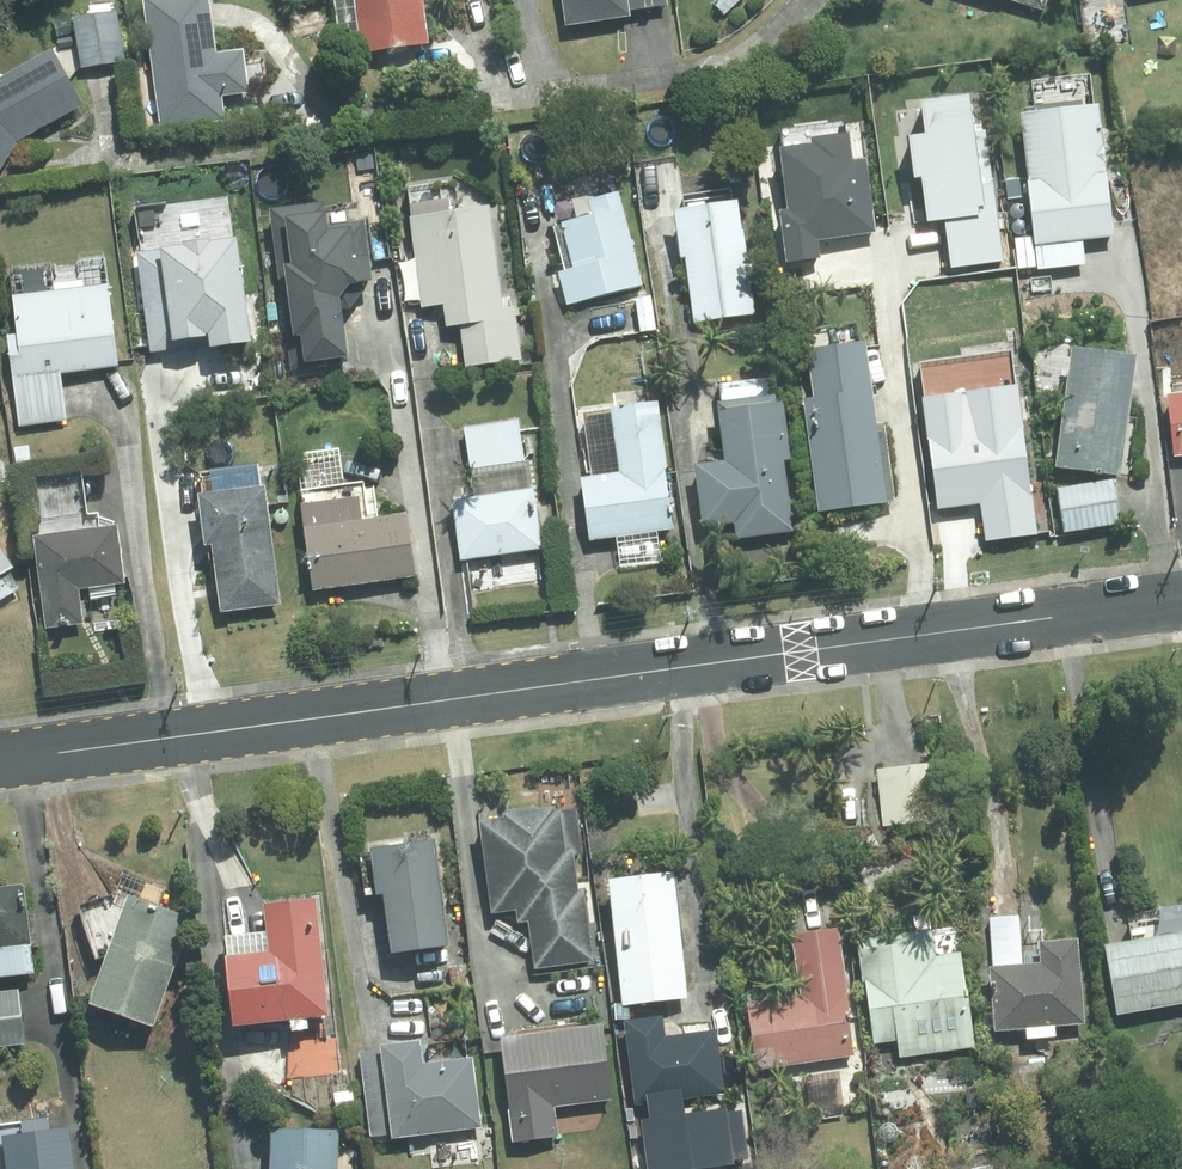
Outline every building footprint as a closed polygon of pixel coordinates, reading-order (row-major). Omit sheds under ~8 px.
[(211,0),(146,0),(162,127),(227,118),(224,95),(251,91),(244,46),(218,50),(211,0)] [(430,43),(425,0),(357,0),(363,51),(430,43)] [(629,0),(563,0),(566,22),(631,14),(629,0)] [(740,0),(715,0),(713,2),(725,14),(740,0)] [(1047,0),(1011,0),(1043,10),(1047,0)] [(118,8),(73,15),(81,66),(125,59),(118,8)] [(17,140),(84,102),(53,46),(0,76),(0,169),(17,140)] [(945,219),(952,267),(1002,260),(984,129),(973,130),(968,95),(920,101),(924,132),(907,134),(914,178),(921,177),(927,221),(945,219)] [(1018,271),(1086,262),(1083,235),(1114,231),(1098,104),(1020,113),(1035,234),(1013,237),(1018,271)] [(787,261),(820,257),(818,239),(876,232),(867,158),(853,159),(849,132),(810,136),(811,143),(780,147),(788,209),(781,210),(787,261)] [(567,305),(643,285),(618,190),(588,199),(592,215),(561,223),(573,268),(558,272),(567,305)] [(694,322),(756,314),(745,227),(744,227),(741,199),(675,206),(681,257),(687,256),(694,322)] [(515,304),(505,306),(491,202),(410,212),(421,304),(445,301),(447,325),(461,324),(466,365),(522,358),(515,304)] [(291,369),(348,362),(341,309),(350,308),(362,291),(361,281),(371,280),(364,222),(325,226),(323,203),(272,210),(291,369)] [(148,354),(250,341),(237,237),(210,241),(210,237),(182,241),(183,244),(135,250),(148,354)] [(20,422),(68,416),(62,371),(118,364),(108,283),(13,295),(17,332),(9,334),(20,422)] [(642,330),(657,329),(652,294),(635,297),(640,331),(642,330)] [(657,329),(642,330),(645,350),(660,348),(657,329)] [(818,509),(893,500),(884,423),(877,424),(867,338),(808,345),(814,395),(805,396),(818,509)] [(1055,467),(1119,476),(1135,354),(1071,345),(1055,467)] [(776,393),(774,378),(719,384),(721,400),(717,400),(725,458),(695,462),(702,526),(733,522),(735,537),(792,530),(783,459),(787,459),(779,392),(776,393)] [(986,541),(1038,534),(1019,383),(924,396),(938,506),(981,500),(986,541)] [(1181,455),(1181,391),(1167,393),(1175,456),(1181,455)] [(591,539),(675,528),(667,465),(668,465),(659,400),(612,406),(621,471),(583,476),(591,539)] [(519,417),(465,425),(472,468),(525,460),(519,417)] [(29,445),(15,446),(18,465),(31,463),(29,445)] [(315,589),(416,574),(408,512),(369,517),(364,480),(300,490),(315,589)] [(1061,532),(1117,525),(1112,480),(1055,487),(1061,532)] [(280,605),(265,487),(198,495),(205,545),(211,544),(220,612),(280,605)] [(461,560),(544,548),(535,487),(452,498),(461,560)] [(33,533),(45,627),(82,623),(78,587),(125,581),(118,523),(33,533)] [(16,566),(0,540),(0,576),(16,566)] [(487,611),(485,594),(472,595),(474,613),(487,611)] [(877,769),(885,826),(948,818),(940,760),(877,769)] [(471,881),(517,875),(511,829),(465,835),(471,881)] [(392,952),(450,945),(436,840),(372,847),(378,893),(386,893),(392,952)] [(607,879),(624,1005),(688,996),(672,870),(607,879)] [(34,971),(22,883),(0,886),(0,976),(34,971)] [(154,1025),(192,917),(128,895),(90,1003),(154,1025)] [(234,1025),(331,1015),(318,897),(265,903),(271,949),(226,953),(234,1025)] [(1023,963),(1019,915),(990,917),(994,966),(990,965),(996,1031),(1087,1024),(1079,938),(1041,941),(1042,961),(1023,963)] [(758,1069),(856,1055),(847,991),(850,991),(841,927),(794,934),(802,995),(748,1003),(758,1069)] [(931,939),(930,928),(864,937),(865,948),(860,949),(864,981),(866,981),(875,1043),(899,1040),(901,1057),(977,1047),(969,989),(967,989),(962,951),(937,955),(935,939),(931,939)] [(1181,1003),(1181,932),(1107,945),(1119,1014),(1181,1003)] [(26,1043),(19,989),(0,991),(0,1046),(26,1043)] [(636,1105),(726,1093),(717,1030),(668,1036),(665,1014),(624,1020),(636,1105)] [(615,1098),(604,1022),(501,1036),(511,1110),(509,1111),(514,1143),(559,1137),(554,1107),(615,1098)] [(423,1064),(420,1040),(380,1045),(381,1050),(359,1053),(371,1137),(393,1134),(393,1138),(483,1125),(474,1057),(423,1064)] [(967,1105),(986,1103),(984,1087),(965,1089),(967,1105)] [(644,1121),(650,1168),(692,1168),(754,1161),(747,1107),(644,1121)] [(340,1129),(272,1126),(271,1168),(339,1168),(340,1129)] [(70,1127),(2,1135),(7,1168),(75,1168),(70,1127)]
